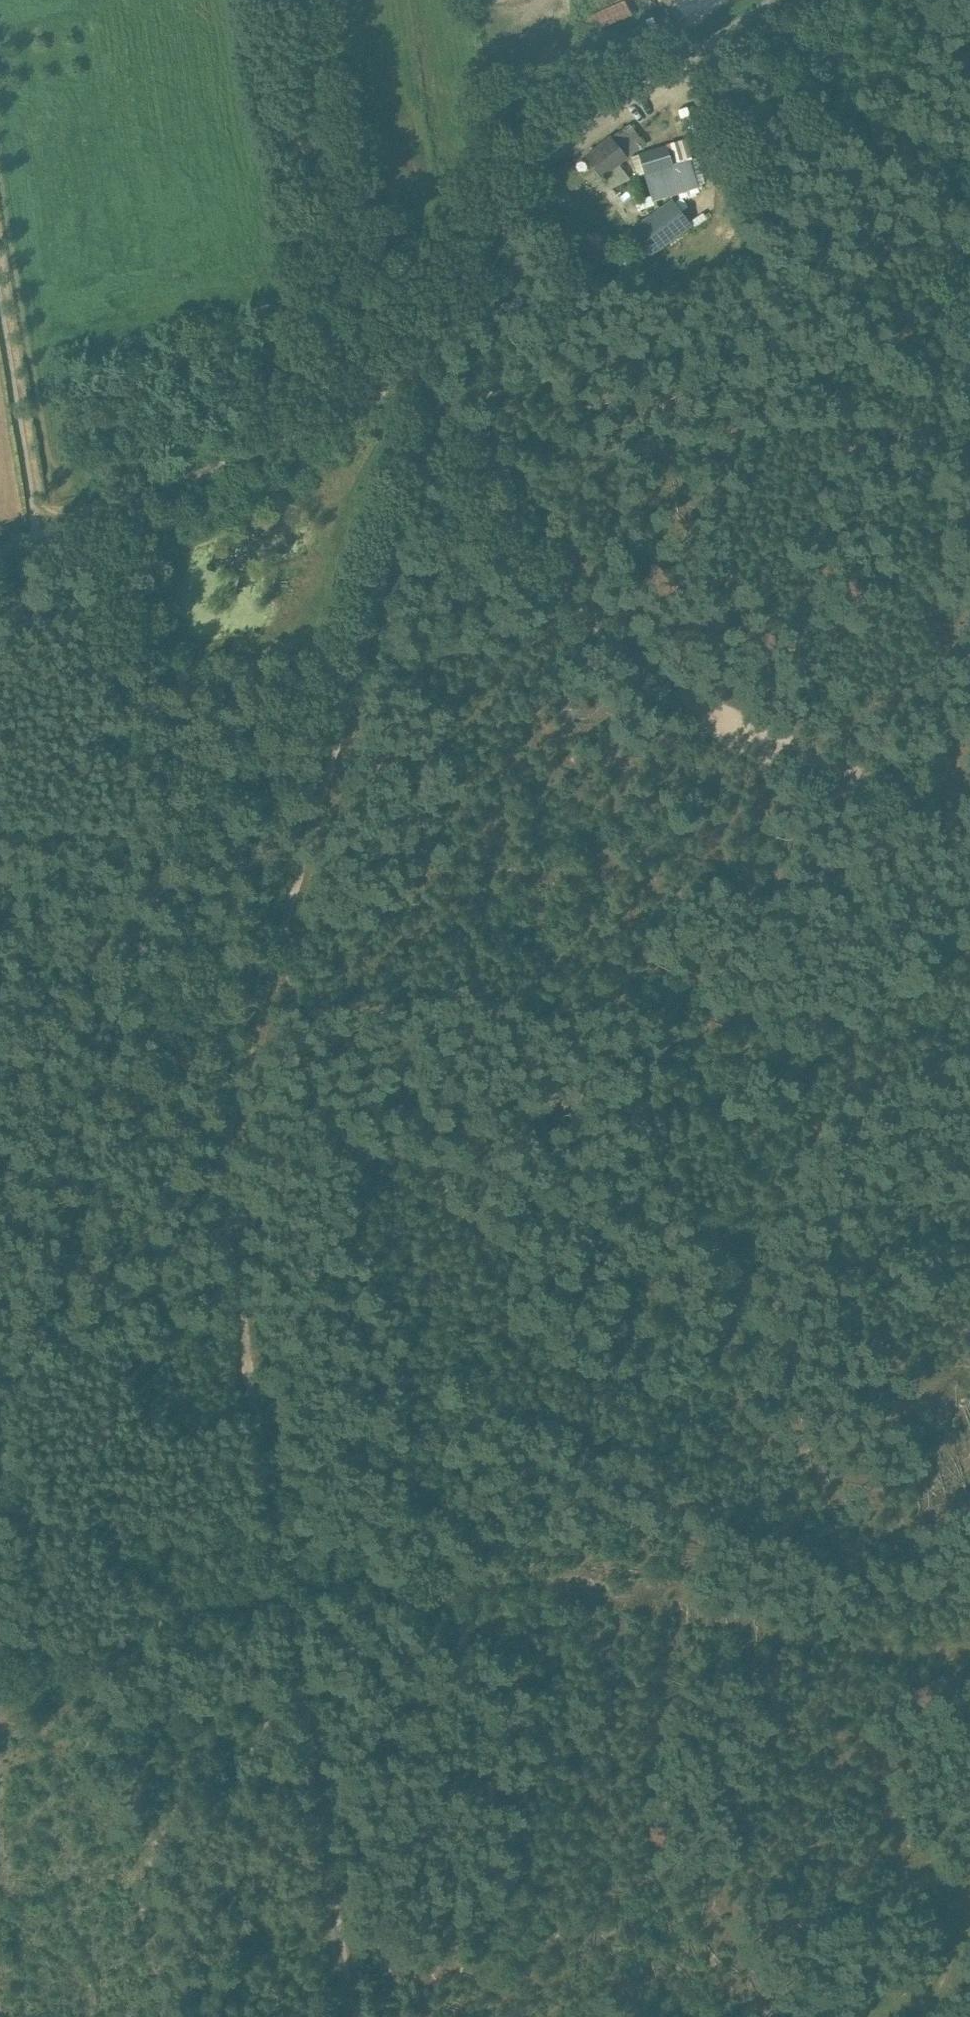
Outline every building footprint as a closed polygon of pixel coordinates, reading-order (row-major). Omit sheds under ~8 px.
[(611,136),(586,156),(601,176),(626,157),(639,147),(624,127),(611,136)] [(645,152),(639,154),(654,202),(700,188),(691,160),(694,159),(688,139),(667,146),(650,151),(645,152)] [(674,199),(633,229),(653,257),(694,227),(674,199)]
